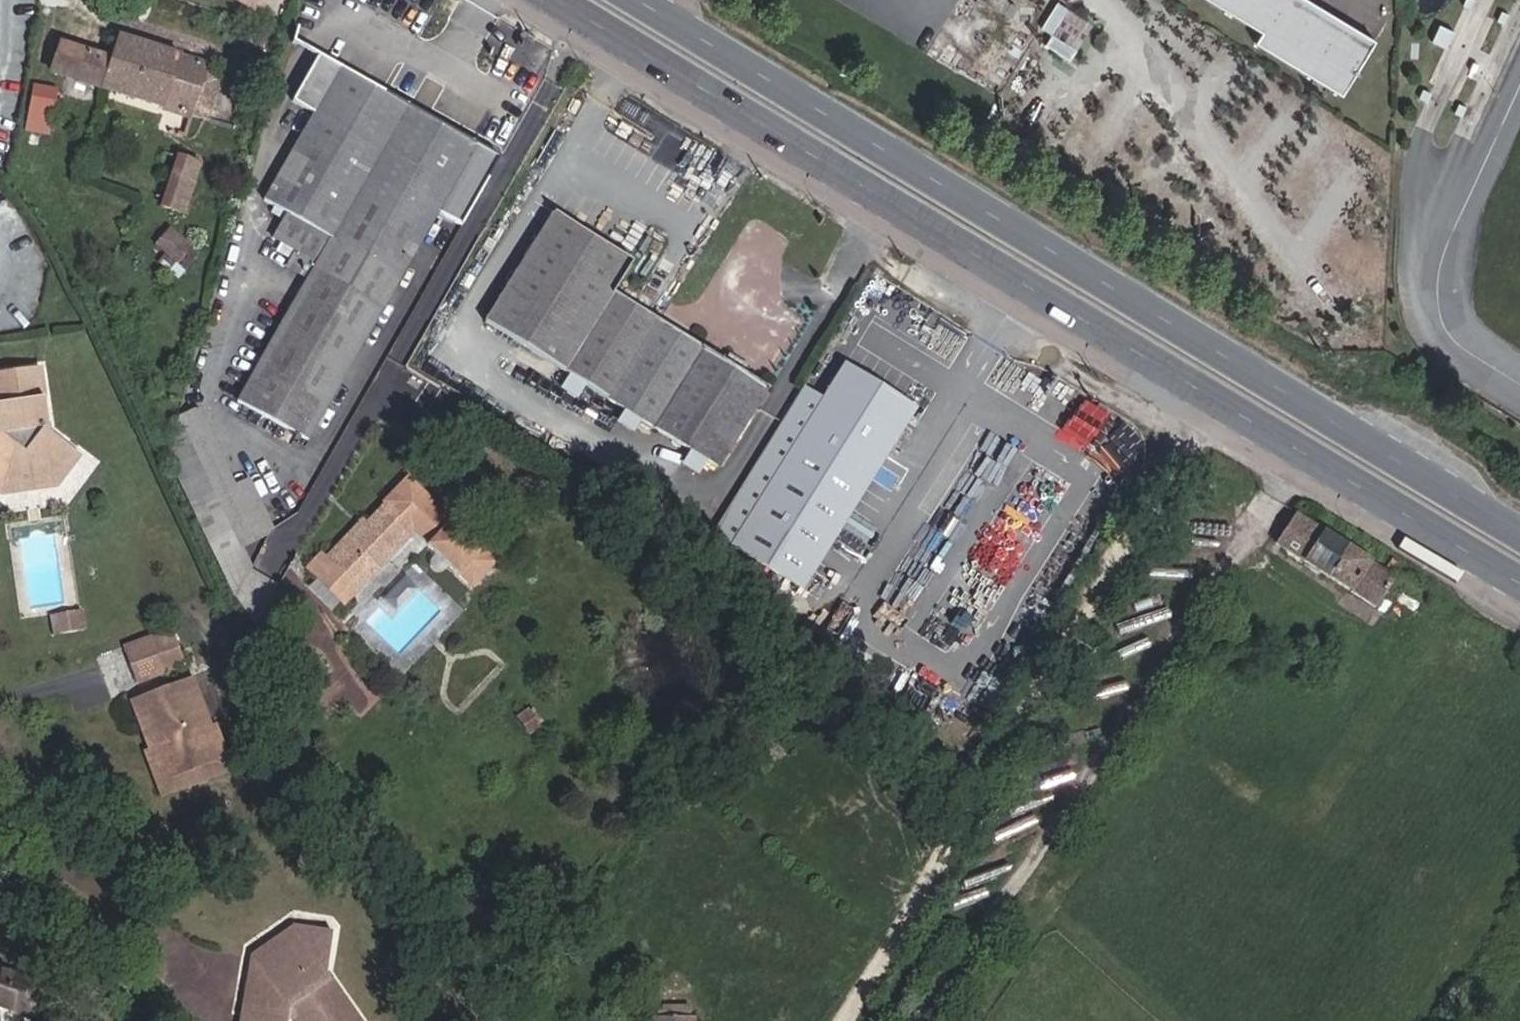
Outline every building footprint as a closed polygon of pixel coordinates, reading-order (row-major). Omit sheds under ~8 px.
[(267,0),(236,0),(258,14),(267,0)] [(1071,59),(1094,24),(1058,0),(1041,26),(1053,33),(1046,43),(1071,59)] [(1255,36),(1248,47),(1333,100),(1367,45),(1293,0),(1196,0),(1255,36)] [(206,118),(218,80),(216,76),(204,73),(207,65),(116,37),(109,60),(99,89),(189,118),(190,116),(202,119),(206,118)] [(99,89),(109,60),(60,44),(50,73),(99,89)] [(461,227),(499,160),(318,56),(292,101),(313,114),(264,201),(274,207),(286,214),(282,220),(272,237),(281,243),(295,251),(291,259),(287,266),(308,278),(237,402),(306,441),(436,213),(461,227)] [(54,111),(58,91),(32,87),(24,132),(47,136),(52,111),(54,111)] [(210,183),(177,167),(170,163),(151,200),(174,210),(193,219),(210,183)] [(286,214),(274,207),(270,213),(282,220),(286,214)] [(581,383),(629,304),(612,293),(631,263),(552,213),(484,322),(581,383)] [(184,270),(197,255),(170,231),(156,246),(165,254),(176,263),(184,270)] [(291,259),(295,251),(281,243),(277,250),(291,259)] [(176,263),(165,254),(159,261),(169,271),(176,263)] [(177,278),(184,270),(176,263),(169,271),(177,278)] [(716,467),(765,389),(629,304),(581,383),(716,467)] [(75,453),(48,432),(39,367),(0,373),(0,479),(0,484),(0,490),(52,483),(75,453)] [(841,369),(822,400),(799,388),(715,537),(809,592),(909,408),(841,369)] [(1104,414),(1107,408),(1099,404),(1096,409),(1104,414)] [(81,458),(75,453),(52,483),(0,490),(0,497),(1,497),(57,490),(81,458)] [(386,506),(411,480),(407,476),(382,502),(386,506)] [(470,587),(495,561),(452,520),(446,527),(433,514),(440,508),(411,480),(386,506),(366,526),(359,533),(353,527),(324,558),(319,553),(305,569),(340,603),(363,579),(367,583),(415,534),(470,587)] [(1376,607),(1395,578),(1388,573),(1295,513),(1275,543),(1376,607)] [(366,526),(360,520),(353,527),(359,533),(366,526)] [(1395,578),(1401,567),(1395,562),(1388,573),(1395,578)] [(345,607),(367,583),(363,579),(340,603),(345,607)] [(84,631),(81,611),(58,615),(58,619),(74,616),(76,632),(84,631)] [(76,632),(74,616),(58,619),(61,635),(76,632)] [(176,669),(163,634),(152,638),(165,672),(176,669)] [(165,672),(152,638),(124,649),(136,682),(165,672)] [(213,764),(183,684),(142,699),(172,779),(213,764)] [(218,777),(213,764),(172,779),(142,699),(133,702),(152,754),(148,756),(163,797),(218,777)] [(325,974),(330,941),(298,936),(256,965),(261,972),(259,984),(250,983),(243,1020),(289,1020),(293,1018),(295,1020),(358,1020),(325,974)] [(42,986),(0,970),(0,1010),(29,1020),(42,986)] [(688,1020),(688,1011),(659,1011),(659,1020),(688,1020)]
